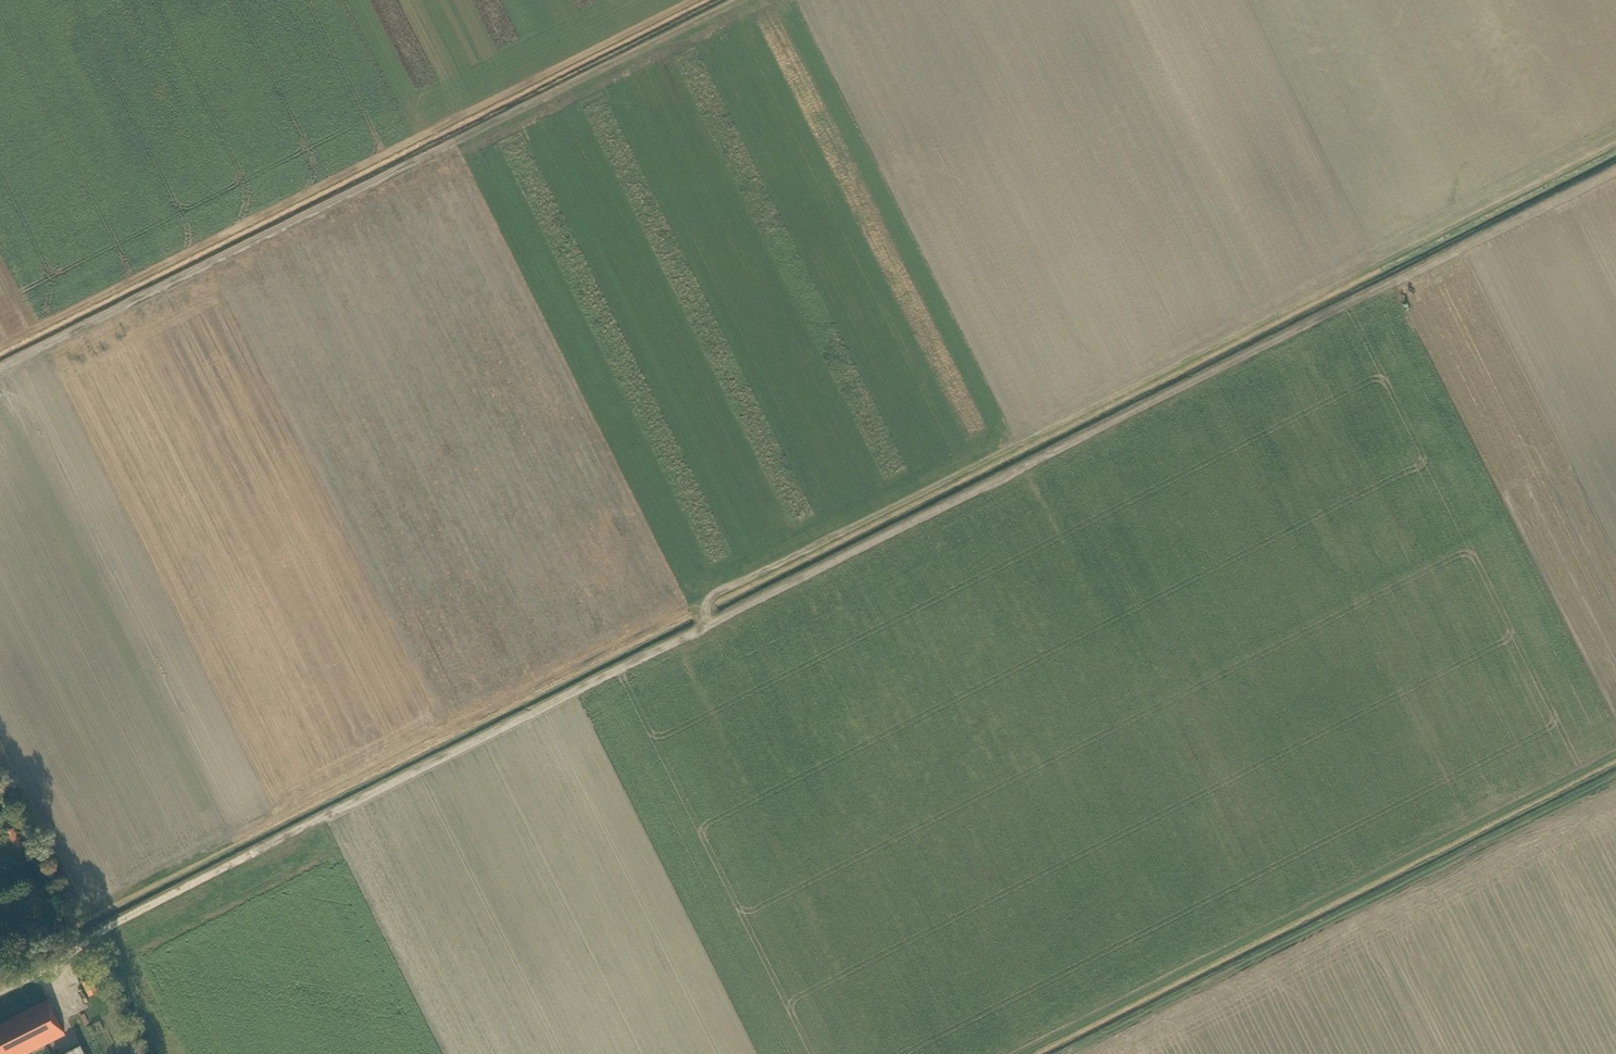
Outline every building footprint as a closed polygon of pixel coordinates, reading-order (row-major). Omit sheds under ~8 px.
[(12,806),(7,796),(0,799),(0,812),(12,806)] [(23,847),(21,842),(15,828),(5,832),(12,846),(14,851),(23,847)] [(24,928),(27,934),(45,925),(42,919),(24,928)] [(98,992),(91,978),(82,982),(89,997),(98,992)] [(65,1034),(48,1001),(0,1025),(0,1053),(26,1053),(65,1034)] [(69,1027),(81,1018),(75,1010),(63,1018),(69,1027)] [(64,1053),(84,1053),(80,1046),(64,1053)]
